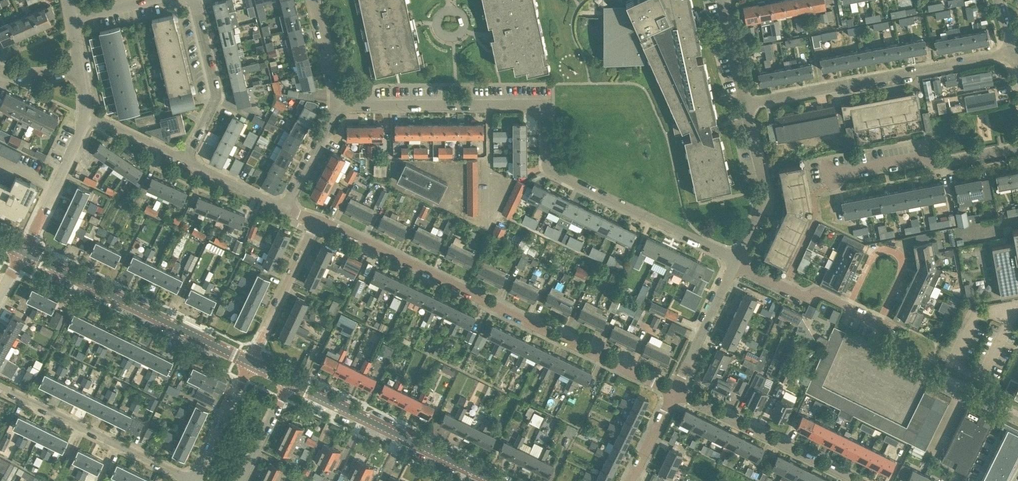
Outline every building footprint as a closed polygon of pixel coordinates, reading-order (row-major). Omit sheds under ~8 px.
[(226,0),(220,0),(212,2),(215,14),(235,9),(233,2),(227,4),(226,0)] [(295,0),(280,0),(283,14),(297,10),(295,0)] [(363,19),(376,76),(395,72),(395,71),(396,70),(400,70),(400,71),(420,66),(411,28),(411,25),(408,11),(405,0),(359,0),(363,19)] [(523,70),(526,69),(527,74),(548,69),(533,0),(482,0),(488,25),(489,25),(488,25),(491,24),(493,34),(495,41),(495,43),(500,64),(497,65),(497,64),(496,64),(497,66),(512,63),(514,72),(523,70)] [(625,1),(629,10),(608,10),(607,59),(649,59),(677,122),(672,123),(675,135),(682,133),(682,131),(688,128),(691,138),(684,139),(696,196),(731,189),(718,132),(710,134),(709,128),(711,127),(709,122),(708,123),(707,121),(716,119),(702,58),(694,60),(692,51),(700,49),(696,28),(701,26),(693,8),(692,9),(690,0),(628,0),(625,1)] [(783,0),(770,3),(773,15),(786,13),(783,0)] [(783,0),(786,13),(799,10),(797,0),(785,0),(783,0)] [(810,0),(797,0),(799,10),(811,8),(811,10),(812,10),(810,0)] [(812,10),(825,7),(824,0),(810,0),(812,10)] [(774,22),(773,15),(770,3),(765,4),(765,2),(764,1),(759,2),(758,4),(757,4),(760,19),(761,19),(762,24),(774,22)] [(935,3),(936,10),(944,8),(943,2),(935,3)] [(256,5),(260,20),(267,18),(263,3),(256,5)] [(904,9),(897,11),(898,17),(906,16),(906,15),(916,13),(914,3),(904,5),(904,9)] [(936,10),(935,3),(927,5),(929,11),(936,10)] [(760,19),(757,4),(744,6),(747,22),(760,19)] [(50,5),(32,13),(39,29),(51,24),(49,19),(55,16),(50,5)] [(253,6),(247,7),(249,17),(255,15),(253,6)] [(236,12),(235,9),(215,14),(219,29),(239,24),(236,12)] [(942,11),(944,17),(951,16),(950,9),(942,11)] [(301,25),(297,10),(283,14),(287,29),(301,25)] [(944,17),(942,11),(935,12),(936,19),(944,17)] [(827,21),(826,12),(819,14),(821,22),(827,21)] [(39,29),(32,13),(20,18),(27,34),(39,29)] [(872,15),(873,22),(881,20),(880,13),(872,15)] [(195,104),(176,23),(173,14),(152,19),(173,109),(195,104)] [(873,22),(872,15),(864,16),(865,23),(873,22)] [(840,17),(842,28),(854,25),(852,17),(847,18),(846,16),(840,17)] [(914,16),(906,17),(907,24),(913,23),(915,22),(914,16)] [(801,25),(800,23),(804,22),(803,17),(796,18),(797,26),(801,25)] [(907,24),(906,17),(898,19),(899,26),(907,24)] [(20,18),(9,23),(16,39),(27,34),(20,18)] [(889,28),(888,21),(880,22),(881,29),(889,28)] [(779,27),(778,22),(770,23),(772,30),(776,30),(775,28),(779,27)] [(798,31),(805,30),(804,22),(800,23),(801,25),(797,26),(798,31)] [(880,22),(872,24),(874,31),(881,29),(880,22)] [(9,23),(0,26),(0,42),(3,41),(4,44),(6,46),(12,44),(11,41),(16,39),(9,23)] [(219,29),(222,44),(236,41),(233,26),(239,25),(239,24),(219,29)] [(268,25),(261,26),(263,35),(270,34),(268,25)] [(301,25),(287,29),(287,30),(284,31),(286,38),(285,38),(286,45),(305,41),(301,26),(301,25)] [(854,27),(856,34),(863,32),(862,26),(854,27)] [(90,43),(122,35),(120,27),(100,31),(101,36),(89,38),(90,43)] [(780,34),(779,27),(775,28),(776,30),(772,30),(773,36),(780,34)] [(856,34),(854,27),(846,29),(848,35),(856,34)] [(961,35),(959,27),(946,29),(950,49),(963,46),(961,35)] [(950,49),(946,29),(945,29),(946,31),(940,32),(941,39),(934,40),(936,51),(950,49)] [(829,32),(830,39),(838,37),(837,30),(829,32)] [(987,30),(973,33),(976,44),(989,41),(987,30)] [(830,39),(829,32),(811,35),(813,47),(821,46),(819,40),(822,39),(822,40),(830,39)] [(973,33),(961,35),(963,46),(976,44),(973,33)] [(122,35),(90,43),(91,47),(103,44),(104,48),(124,43),(122,35)] [(800,37),(792,39),(793,45),(801,44),(800,37)] [(793,45),(792,39),(784,40),(786,47),(793,45)] [(911,41),(913,53),(926,50),(924,39),(911,41)] [(236,41),(222,44),(226,60),(240,56),(236,41)] [(272,41),(265,43),(267,50),(273,49),(274,49),(272,41)] [(305,41),(286,45),(287,46),(291,45),(294,60),(308,56),(305,42),(305,41)] [(911,41),(898,44),(900,55),(913,53),(911,41)] [(124,43),(104,48),(105,52),(93,55),(94,59),(126,52),(124,43)] [(763,44),(752,46),(754,53),(764,51),(763,44)] [(898,44),(885,46),(887,58),(900,55),(898,44)] [(258,53),(265,51),(263,45),(256,46),(257,53),(258,53)] [(887,58),(885,46),(872,49),(874,60),(887,58)] [(874,60),(872,49),(859,51),(861,62),(874,60)] [(861,62),(859,51),(846,54),(849,65),(861,62)] [(128,60),(126,52),(94,59),(95,64),(95,63),(107,61),(108,65),(128,60)] [(846,54),(834,56),(836,67),(849,65),(846,54)] [(240,56),(226,60),(229,75),(260,68),(258,62),(242,66),(240,56)] [(309,57),(308,56),(294,60),(295,61),(298,75),(312,71),(309,57)] [(836,67),(834,56),(820,59),(823,70),(836,67)] [(799,77),(797,66),(796,58),(789,59),(791,66),(791,67),(784,68),(786,80),(799,77)] [(128,60),(108,65),(109,69),(97,71),(98,76),(129,68),(128,60)] [(810,64),(797,66),(799,77),(812,75),(810,64)] [(131,76),(129,68),(98,76),(99,80),(111,77),(112,81),(131,76)] [(260,68),(229,75),(230,76),(233,90),(247,87),(244,73),(260,69),(260,68)] [(786,80),(784,68),(772,71),(774,82),(786,80)] [(312,71),(298,75),(291,77),(292,83),(300,81),(302,90),(316,87),(316,86),(318,85),(317,79),(314,79),(312,71)] [(774,82),(772,71),(758,73),(760,85),(774,82)] [(131,76),(112,81),(113,85),(101,88),(102,92),(133,85),(131,76)] [(945,80),(946,86),(957,84),(955,78),(945,80)] [(963,83),(964,90),(996,85),(994,78),(963,83)] [(278,79),(272,80),(273,90),(280,89),(278,79)] [(942,91),(940,79),(933,80),(935,92),(942,91)] [(933,98),(930,80),(923,81),(926,100),(933,98)] [(135,93),(133,85),(102,92),(103,97),(103,96),(115,94),(116,98),(135,93)] [(247,87),(233,90),(237,106),(251,103),(247,87)] [(299,97),(300,91),(289,89),(288,95),(299,97)] [(6,92),(0,104),(0,107),(3,108),(2,111),(8,114),(17,97),(6,92)] [(995,92),(967,96),(969,109),(970,109),(998,104),(995,92)] [(135,93),(116,98),(117,102),(105,104),(106,109),(137,101),(135,93)] [(915,95),(866,104),(851,107),(850,107),(850,104),(851,104),(851,103),(849,103),(849,104),(844,105),(844,103),(841,104),(843,116),(849,115),(849,112),(851,112),(854,129),(855,129),(855,127),(860,126),(860,127),(868,126),(868,124),(873,123),(873,125),(881,123),(881,122),(886,121),(886,123),(894,121),(894,120),(899,119),(899,120),(907,119),(907,117),(912,116),(912,118),(919,116),(919,117),(920,116),(916,94),(915,94),(915,95)] [(27,102),(17,97),(8,114),(14,117),(14,118),(18,120),(27,102)] [(282,110),(285,104),(277,99),(274,105),(282,110)] [(297,117),(309,124),(316,110),(314,109),(317,103),(314,101),(301,99),(297,106),(299,107),(297,110),(300,112),(297,117)] [(137,101),(106,109),(107,113),(119,110),(120,114),(139,110),(137,101)] [(937,103),(939,113),(946,111),(945,101),(937,103)] [(27,102),(18,120),(22,122),(22,121),(29,124),(37,107),(27,102)] [(257,109),(256,111),(251,121),(262,126),(264,120),(271,109),(266,106),(263,112),(257,109)] [(785,115),(774,117),(775,123),(767,124),(770,140),(777,139),(778,141),(839,129),(836,114),(835,114),(834,106),(822,108),(822,106),(817,107),(817,109),(793,113),(792,111),(785,113),(785,115)] [(29,124),(35,127),(35,128),(33,131),(38,133),(39,130),(47,112),(37,107),(29,124)] [(47,112),(39,130),(43,132),(43,131),(49,134),(58,117),(47,112)] [(161,137),(158,120),(155,121),(154,113),(135,118),(136,123),(157,134),(158,136),(161,137)] [(272,113),(267,121),(274,124),(278,116),(272,113)] [(160,120),(158,120),(161,137),(163,136),(169,140),(171,136),(186,133),(181,114),(160,119),(160,120)] [(226,126),(238,132),(244,121),(232,115),(226,126)] [(297,117),(289,132),(301,139),(309,124),(297,117)] [(276,125),(274,124),(267,121),(264,127),(273,132),(276,125)] [(482,123),(470,124),(470,136),(483,136),(482,123)] [(513,136),(526,136),(526,123),(513,123),(513,136)] [(408,137),(408,124),(395,124),(395,137),(408,137)] [(420,124),(408,124),(408,137),(420,137),(420,124)] [(433,137),(433,124),(420,124),(420,137),(433,137)] [(445,124),(433,124),(433,137),(445,136),(445,124)] [(457,124),(445,124),(445,136),(458,136),(457,124)] [(470,136),(470,124),(457,124),(458,136),(470,136)] [(359,139),(359,125),(346,125),(347,139),(359,139)] [(371,125),(359,125),(359,139),(371,139),(371,125)] [(383,125),(371,125),(371,139),(383,139),(383,125)] [(226,126),(221,137),(232,143),(238,132),(226,126)] [(246,137),(254,141),(258,134),(249,130),(246,137)] [(289,132),(281,145),(294,152),(301,139),(289,132)] [(257,141),(266,145),(269,139),(261,135),(257,141)] [(526,148),(526,136),(513,136),(513,148),(526,148)] [(221,137),(215,148),(226,154),(232,143),(221,137)] [(254,141),(246,137),(243,143),(251,147),(254,141)] [(9,139),(7,142),(17,147),(19,143),(9,139)] [(26,141),(23,146),(22,149),(27,152),(29,148),(31,144),(26,141)] [(104,160),(111,149),(100,142),(93,153),(104,160)] [(340,151),(351,157),(359,161),(358,152),(354,152),(348,149),(349,146),(344,143),(340,151)] [(294,152),(281,145),(274,159),(286,166),(294,152)] [(12,148),(7,146),(2,155),(7,157),(12,148)] [(470,157),(470,147),(463,147),(463,148),(459,148),(459,156),(463,156),(463,157),(470,157)] [(12,148),(7,157),(12,160),(17,150),(12,148)] [(226,154),(215,148),(209,160),(220,166),(226,154)] [(261,152),(253,148),(250,154),(258,159),(261,152)] [(526,148),(513,148),(513,161),(526,161),(526,148)] [(121,156),(111,149),(104,160),(114,167),(121,156)] [(21,153),(17,150),(12,160),(17,162),(21,153)] [(327,163),(340,169),(345,158),(333,152),(327,163)] [(247,162),(249,163),(254,166),(258,159),(250,154),(246,162),(247,162)] [(121,156),(114,167),(124,173),(131,163),(121,156)] [(234,159),(232,163),(240,168),(243,163),(234,159)] [(274,159),(266,173),(279,180),(286,166),(274,159)] [(526,161),(513,161),(513,173),(526,173),(526,161)] [(405,162),(396,180),(439,200),(447,182),(405,162)] [(142,170),(131,163),(124,173),(135,180),(142,170)] [(240,168),(232,163),(228,170),(237,175),(240,168)] [(327,163),(321,173),(334,180),(340,169),(327,163)] [(386,176),(386,164),(374,164),(373,175),(386,176)] [(784,189),(785,194),(784,195),(786,208),(786,207),(786,208),(781,219),(780,220),(782,221),(779,225),(778,225),(775,232),(776,233),(774,237),(772,237),(769,244),(770,245),(768,249),(767,249),(764,255),(763,255),(763,256),(783,265),(784,265),(783,265),(806,217),(807,213),(811,214),(812,208),(807,208),(808,204),(801,165),(801,164),(778,168),(779,169),(780,176),(782,176),(783,181),(781,182),(783,189),(784,189)] [(350,168),(347,173),(354,177),(357,171),(350,168)] [(1008,173),(1010,185),(1017,184),(1017,171),(1008,173)] [(279,180),(266,173),(260,184),(273,191),(279,180)] [(321,173),(316,184),(328,190),(334,180),(321,173)] [(354,177),(347,173),(344,179),(351,183),(354,177)] [(1010,185),(1008,173),(996,175),(998,188),(1010,185)] [(89,184),(92,178),(92,177),(89,175),(88,177),(85,176),(83,181),(89,184)] [(0,182),(0,212),(5,215),(6,212),(16,217),(17,216),(21,218),(23,214),(25,214),(38,187),(16,176),(10,187),(0,182)] [(97,181),(92,178),(89,184),(95,186),(97,181)] [(159,194),(164,183),(153,178),(147,189),(159,194)] [(980,178),(967,181),(970,196),(983,194),(980,178)] [(517,180),(514,186),(525,191),(527,185),(517,180)] [(967,181),(955,183),(958,199),(970,196),(967,181)] [(942,183),(929,185),(932,201),(945,198),(942,182),(942,183)] [(164,183),(159,194),(170,199),(175,188),(164,183)] [(540,201),(545,189),(534,183),(526,200),(537,206),(540,201)] [(328,190),(316,184),(310,195),(323,201),(328,190)] [(78,185),(72,198),(84,204),(90,191),(78,185)] [(932,201),(929,185),(917,187),(920,203),(932,201)] [(525,191),(514,186),(512,191),(522,196),(525,191)] [(917,187),(904,190),(907,205),(920,203),(917,187)] [(187,193),(175,188),(170,199),(182,204),(187,193)] [(339,189),(335,196),(342,200),(346,193),(339,189)] [(375,203),(376,203),(381,206),(388,192),(382,189),(375,203)] [(545,189),(540,201),(551,206),(557,194),(545,189)] [(907,205),(904,190),(892,192),(895,208),(907,205)] [(522,196),(512,191),(509,197),(520,202),(522,196)] [(399,192),(395,199),(402,202),(405,195),(399,192)] [(892,192),(879,194),(882,210),(895,208),(892,192)] [(557,194),(551,206),(549,212),(559,217),(562,211),(568,200),(557,194)] [(882,210),(879,194),(867,197),(870,212),(882,210)] [(138,195),(133,204),(139,207),(144,197),(138,195)] [(342,200),(335,196),(331,204),(338,208),(342,200)] [(206,213),(210,202),(199,197),(194,209),(206,213)] [(520,202),(509,197),(506,202),(517,207),(520,202)] [(870,212),(867,197),(854,199),(857,215),(870,212)] [(72,198),(66,210),(78,216),(84,204),(72,198)] [(356,217),(362,203),(358,201),(351,198),(349,202),(348,202),(344,212),(356,217)] [(857,215),(854,199),(842,201),(841,201),(844,217),(857,215)] [(568,200),(562,211),(574,217),(579,205),(568,200)] [(210,202),(206,213),(217,218),(222,206),(210,202)] [(517,207),(506,202),(504,208),(514,213),(517,207)] [(362,203),(356,217),(368,223),(372,214),(371,213),(373,209),(367,206),(362,203)] [(418,215),(424,218),(427,212),(429,213),(431,208),(423,204),(418,215)] [(150,213),(152,208),(147,205),(144,210),(150,213)] [(579,205),(574,217),(571,222),(582,227),(583,226),(585,222),(590,210),(579,205)] [(96,209),(89,206),(86,210),(94,214),(96,209)] [(233,211),(222,206),(217,218),(229,222),(233,211)] [(156,216),(158,211),(152,208),(150,213),(156,216)] [(514,213),(504,208),(501,213),(512,218),(514,213)] [(1016,214),(1015,208),(1006,209),(1007,216),(1016,214)] [(78,216),(66,210),(60,223),(72,229),(78,216)] [(590,210),(585,222),(583,226),(594,232),(601,216),(590,210)] [(245,215),(233,211),(229,222),(241,227),(245,215)] [(975,223),(974,214),(967,216),(966,211),(956,213),(958,226),(975,223)] [(389,233),(395,219),(397,214),(392,212),(390,216),(385,214),(383,218),(381,218),(377,227),(389,233)] [(974,214),(975,223),(988,220),(987,212),(974,214)] [(527,226),(532,217),(525,214),(521,223),(527,226)] [(948,219),(937,221),(938,227),(956,224),(954,214),(947,215),(948,219)] [(96,224),(99,219),(91,215),(89,221),(96,224)] [(938,227),(937,221),(936,215),(927,216),(929,222),(930,229),(938,227)] [(613,221),(601,216),(594,232),(605,237),(607,233),(613,221)] [(532,217),(527,226),(534,229),(538,220),(532,217)] [(911,226),(912,232),(920,231),(917,218),(910,219),(911,226)] [(401,221),(395,219),(389,233),(401,239),(406,229),(405,228),(407,225),(400,222),(401,221)] [(448,220),(443,231),(449,234),(454,223),(448,220)] [(613,221),(607,233),(618,238),(624,226),(613,221)] [(188,224),(182,222),(180,227),(186,230),(188,224)] [(72,229),(60,223),(54,235),(66,241),(72,229)] [(252,224),(250,231),(255,233),(258,227),(252,224)] [(496,224),(493,230),(504,235),(507,229),(496,224)] [(887,237),(886,231),(885,224),(877,226),(878,232),(879,232),(880,238),(887,237)] [(550,237),(554,228),(547,225),(543,234),(550,237)] [(96,233),(104,236),(107,230),(99,226),(96,233)] [(115,235),(114,235),(111,242),(115,244),(122,228),(119,226),(115,235)] [(196,236),(199,231),(200,228),(195,226),(192,234),(196,236)] [(624,226),(618,238),(617,242),(628,247),(629,243),(630,244),(635,232),(624,226)] [(867,226),(860,228),(861,235),(868,233),(867,226)] [(423,245),(430,231),(425,229),(425,230),(419,227),(417,230),(416,230),(411,240),(423,245)] [(561,231),(554,228),(550,237),(556,240),(561,231)] [(861,235),(860,228),(852,229),(854,236),(861,235)] [(991,247),(1000,297),(1017,293),(1017,229),(1012,230),(1014,243),(991,247)] [(278,230),(273,241),(285,247),(290,235),(278,230)] [(504,235),(493,230),(490,236),(501,241),(504,235)] [(199,231),(196,236),(203,239),(205,234),(199,231)] [(255,233),(250,231),(248,236),(256,240),(258,234),(255,233)] [(430,231),(423,245),(435,251),(440,242),(439,241),(441,237),(435,234),(430,231)] [(172,268),(176,260),(187,236),(182,233),(172,254),(173,255),(168,265),(172,268)] [(924,240),(928,239),(927,233),(915,235),(916,241),(924,240)] [(844,234),(836,250),(859,260),(863,251),(859,248),(861,243),(844,234)] [(85,235),(80,245),(88,248),(93,238),(85,235)] [(572,248),(577,239),(570,235),(565,244),(572,248)] [(219,245),(222,240),(216,237),(213,242),(219,245)] [(655,257),(661,244),(647,237),(643,245),(637,243),(632,253),(633,253),(624,270),(626,271),(624,275),(629,278),(631,273),(635,275),(639,267),(634,265),(635,262),(640,265),(646,252),(655,257)] [(238,253),(243,241),(237,239),(232,250),(238,253)] [(577,239),(572,248),(579,251),(583,242),(577,239)] [(227,242),(222,240),(219,245),(225,248),(227,242)] [(102,259),(108,247),(95,241),(89,253),(102,259)] [(285,247),(273,241),(268,253),(279,258),(285,247)] [(207,243),(206,246),(208,247),(221,254),(224,250),(209,242),(207,243)] [(915,256),(932,253),(934,253),(931,242),(913,245),(915,256)] [(457,261),(463,247),(459,245),(458,246),(452,243),(450,246),(445,256),(457,261)] [(525,244),(521,250),(526,253),(530,247),(525,244)] [(661,244),(655,257),(653,262),(668,269),(676,251),(661,244)] [(321,245),(316,258),(326,263),(328,264),(327,266),(331,268),(334,263),(335,261),(332,259),(336,252),(321,245)] [(595,258),(599,249),(592,246),(588,255),(595,258)] [(120,254),(108,247),(102,259),(114,265),(120,254)] [(463,247),(457,261),(469,267),(473,258),(472,257),(474,253),(468,250),(463,247)] [(606,252),(599,249),(595,258),(601,261),(606,252)] [(837,251),(833,260),(854,270),(859,260),(836,250),(837,251)] [(668,269),(663,277),(660,276),(658,281),(664,284),(667,279),(669,275),(673,273),(681,277),(690,258),(676,251),(668,269)] [(184,267),(185,267),(191,271),(198,256),(191,252),(184,267)] [(242,259),(253,264),(256,257),(246,252),(242,259)] [(516,266),(522,269),(529,255),(523,252),(516,266)] [(279,258),(268,253),(262,264),(274,270),(279,258)] [(935,268),(932,253),(915,256),(917,266),(935,268)] [(605,263),(613,266),(617,258),(609,254),(605,263)] [(139,273),(145,261),(132,255),(127,267),(139,273)] [(348,255),(342,267),(356,274),(362,262),(348,255)] [(316,258),(310,270),(320,275),(321,275),(325,265),(327,266),(328,264),(326,263),(316,258)] [(530,264),(535,266),(538,261),(533,258),(530,264)] [(618,258),(617,258),(613,266),(619,270),(624,261),(618,258)] [(690,258),(684,270),(681,277),(681,278),(694,283),(691,289),(686,287),(679,302),(683,304),(679,312),(690,317),(694,309),(701,294),(700,294),(706,281),(708,281),(713,270),(705,266),(705,265),(690,258)] [(827,268),(850,279),(854,270),(833,260),(828,269),(827,268)] [(145,261),(139,273),(152,279),(157,267),(145,261)] [(488,281),(495,267),(496,264),(491,261),(489,265),(483,262),(481,266),(480,265),(476,275),(488,281)] [(339,266),(338,268),(337,270),(354,278),(356,274),(342,267),(339,266)] [(917,266),(913,274),(935,284),(942,269),(935,268),(917,266)] [(170,273),(157,267),(152,279),(164,285),(170,273)] [(495,267),(488,281),(500,287),(504,277),(503,276),(505,273),(499,270),(499,269),(495,267)] [(577,268),(574,275),(586,280),(589,274),(577,268)] [(850,279),(827,268),(819,284),(837,293),(840,287),(845,289),(850,279)] [(388,275),(375,269),(370,280),(380,285),(379,286),(382,288),(388,275)] [(320,275),(310,270),(304,283),(314,288),(319,278),(320,275)] [(956,278),(957,271),(948,270),(947,277),(956,278)] [(209,281),(213,273),(209,271),(205,279),(209,281)] [(564,272),(561,278),(567,281),(570,275),(564,272)] [(182,279),(170,273),(164,285),(176,291),(182,279)] [(239,280),(247,283),(249,278),(242,275),(241,276),(236,273),(234,277),(239,280)] [(252,286),(263,291),(270,279),(258,273),(252,286)] [(913,274),(909,283),(930,293),(935,284),(913,274)] [(321,275),(320,275),(319,278),(325,281),(324,284),(329,286),(332,280),(321,275)] [(388,275),(382,288),(385,289),(385,287),(395,292),(400,281),(388,275)] [(521,297),(528,283),(525,281),(527,278),(520,276),(519,279),(516,278),(514,282),(514,281),(509,291),(521,297)] [(358,296),(365,282),(358,279),(351,293),(358,296)] [(413,287),(400,281),(395,292),(405,296),(404,298),(407,299),(413,287)] [(664,284),(658,281),(654,290),(660,293),(664,284)] [(528,283),(521,297),(532,302),(537,293),(536,292),(538,288),(532,285),(528,283)] [(930,293),(909,283),(904,294),(925,304),(930,293)] [(263,291),(252,286),(246,298),(258,304),(263,291)] [(555,309),(562,295),(564,292),(552,286),(550,290),(550,291),(549,294),(548,294),(543,303),(555,309)] [(197,305),(203,293),(190,287),(185,299),(197,305)] [(413,287),(407,299),(409,301),(410,299),(420,303),(425,293),(413,287)] [(39,305),(45,294),(32,288),(27,299),(39,305)] [(951,293),(960,297),(961,295),(960,288),(952,290),(951,293)] [(203,293),(197,305),(210,311),(216,299),(203,293)] [(437,298),(425,293),(420,303),(429,308),(429,310),(431,311),(437,298)] [(739,305),(751,311),(756,299),(745,293),(739,305)] [(57,300),(45,294),(39,305),(52,311),(57,300)] [(375,296),(371,294),(366,304),(367,304),(366,306),(371,308),(372,306),(377,297),(375,296)] [(621,298),(615,294),(608,309),(614,312),(617,306),(621,298)] [(925,304),(904,294),(899,303),(923,314),(921,313),(925,304)] [(952,301),(958,303),(960,298),(951,294),(949,299),(952,301)] [(567,297),(562,295),(555,309),(568,315),(572,305),(573,301),(567,298),(567,297)] [(258,304),(246,298),(240,310),(252,316),(258,304)] [(296,298),(290,311),(301,316),(301,317),(313,323),(316,316),(304,310),(307,303),(296,298)] [(437,298),(431,311),(434,312),(435,310),(444,315),(450,304),(437,298)] [(629,312),(633,304),(621,298),(617,306),(629,312)] [(339,302),(333,299),(328,309),(334,312),(339,302)] [(228,304),(235,308),(237,303),(230,300),(228,304)] [(589,325),(598,307),(585,301),(583,306),(584,306),(582,310),(581,310),(577,319),(589,325)] [(805,312),(816,316),(820,307),(809,302),(805,312)] [(923,314),(899,303),(895,313),(911,321),(910,323),(917,327),(923,314)] [(462,310),(450,304),(444,315),(454,320),(453,322),(456,323),(462,310)] [(751,311),(739,305),(733,317),(745,323),(751,311)] [(802,314),(801,314),(783,306),(783,305),(777,316),(798,325),(795,331),(811,338),(812,335),(801,316),(802,314)] [(598,307),(589,325),(600,331),(605,321),(604,321),(606,317),(607,316),(600,313),(602,309),(598,307)] [(639,307),(630,324),(635,326),(643,309),(639,307)] [(664,315),(675,320),(679,313),(667,308),(664,315)] [(252,316),(240,310),(234,323),(246,329),(252,316)] [(462,310),(456,323),(459,324),(460,322),(469,327),(475,316),(462,310)] [(290,311),(285,323),(308,334),(309,330),(297,325),(301,317),(301,316),(290,311)] [(59,327),(65,315),(59,312),(53,324),(59,327)] [(80,331),(86,319),(73,313),(68,325),(80,331)] [(13,314),(6,326),(18,333),(24,321),(13,314)] [(340,315),(335,324),(351,331),(356,322),(340,315)] [(654,315),(649,325),(655,328),(660,318),(654,315)] [(733,317),(727,329),(739,335),(745,323),(733,317)] [(86,319),(80,331),(92,337),(98,325),(86,319)] [(780,319),(777,324),(783,327),(785,321),(780,319)] [(672,322),(667,333),(672,335),(675,330),(684,334),(686,329),(672,322)] [(290,341),(294,332),(306,337),(308,334),(285,323),(279,336),(290,341)] [(798,325),(791,323),(789,328),(795,331),(798,325)] [(54,330),(42,324),(39,331),(50,337),(54,330)] [(380,324),(378,329),(385,333),(388,328),(380,324)] [(620,345),(627,330),(615,324),(614,325),(615,326),(614,330),(613,329),(608,339),(620,345)] [(98,325),(92,337),(105,343),(111,331),(98,325)] [(505,331),(492,325),(487,335),(497,340),(496,342),(499,343),(505,331)] [(6,326),(0,337),(0,339),(11,345),(18,333),(6,326)] [(843,337),(845,332),(834,327),(831,332),(843,337)] [(464,339),(471,342),(476,332),(469,329),(464,339)] [(739,335),(727,329),(721,342),(733,347),(739,335)] [(638,335),(627,330),(620,345),(632,350),(637,340),(636,340),(638,335)] [(24,331),(22,335),(29,339),(31,335),(24,331)] [(123,337),(111,331),(105,343),(117,349),(123,337)] [(517,337),(505,331),(499,343),(502,345),(503,343),(512,347),(517,337)] [(843,337),(831,332),(829,338),(840,343),(843,337)] [(479,334),(474,344),(482,348),(487,338),(479,334)] [(408,346),(410,341),(402,336),(399,342),(408,346)] [(827,343),(828,339),(821,336),(816,339),(816,340),(826,345),(827,343)] [(135,343),(123,337),(117,349),(129,355),(135,343)] [(517,337),(512,347),(522,352),(521,354),(523,355),(529,342),(517,337)] [(838,348),(840,343),(829,338),(828,339),(827,343),(838,348)] [(4,357),(11,345),(0,339),(0,354),(4,357)] [(653,360),(659,346),(648,340),(646,344),(645,344),(641,354),(653,360)] [(662,341),(659,346),(653,360),(665,366),(669,356),(671,351),(665,349),(667,344),(662,341)] [(529,342),(523,355),(526,356),(527,354),(537,359),(542,348),(529,342)] [(135,343),(129,355),(142,361),(148,349),(135,343)] [(383,343),(378,352),(389,357),(394,348),(383,343)] [(836,353),(838,348),(827,343),(826,345),(824,348),(836,353)] [(554,354),(542,348),(537,359),(546,363),(545,365),(548,367),(554,354)] [(833,359),(836,353),(824,348),(822,354),(833,359)] [(148,349),(142,361),(154,367),(160,355),(148,349)] [(718,376),(721,377),(731,356),(717,349),(702,381),(713,387),(718,376)] [(84,354),(79,351),(76,357),(81,359),(84,354)] [(744,357),(755,363),(758,356),(747,351),(744,357)] [(554,354),(548,367),(551,368),(552,366),(561,371),(566,360),(554,354)] [(754,368),(761,371),(767,357),(760,354),(754,368)] [(831,364),(833,359),(822,354),(820,359),(831,364)] [(154,367),(152,371),(149,379),(152,381),(156,374),(158,375),(160,370),(167,373),(173,361),(160,355),(154,367)] [(339,359),(336,358),(335,360),(325,355),(320,365),(333,372),(339,359)] [(753,369),(755,363),(745,358),(742,364),(753,369)] [(769,365),(766,373),(770,375),(771,371),(776,360),(772,358),(770,365),(769,365)] [(342,360),(339,359),(333,372),(345,377),(350,367),(341,362),(342,360)] [(831,364),(820,359),(817,364),(829,369),(831,364)] [(578,366),(566,360),(561,371),(571,375),(570,377),(572,378),(578,366)] [(780,374),(778,378),(785,382),(792,369),(790,368),(793,364),(788,361),(786,366),(784,365),(780,374)] [(827,374),(829,369),(817,364),(815,369),(827,374)] [(28,370),(37,374),(39,370),(33,367),(30,366),(28,370)] [(200,384),(205,373),(205,372),(193,366),(187,378),(199,384),(200,384)] [(591,372),(578,366),(572,378),(575,380),(576,378),(586,382),(591,372)] [(350,367),(345,377),(357,383),(363,371),(361,370),(360,371),(350,367)] [(824,380),(827,374),(815,369),(813,375),(824,380)] [(363,371),(357,383),(370,389),(375,379),(365,374),(366,372),(363,371)] [(804,371),(799,381),(807,385),(811,375),(804,371)] [(27,372),(24,377),(19,385),(24,389),(29,380),(32,375),(27,372)] [(764,384),(763,383),(766,377),(756,372),(744,395),(748,397),(745,403),(752,407),(764,384)] [(51,391),(57,379),(44,373),(38,385),(51,391)] [(205,373),(200,384),(212,390),(213,388),(222,393),(226,384),(217,379),(217,378),(205,373)] [(810,381),(822,386),(824,380),(813,375),(810,381)] [(718,376),(713,387),(726,394),(729,388),(740,393),(746,381),(739,377),(737,381),(728,377),(726,380),(721,377),(718,376)] [(1010,378),(1004,390),(1017,397),(1017,382),(1010,378)] [(57,379),(51,391),(63,397),(69,385),(57,379)] [(599,389),(611,395),(615,385),(603,379),(599,389)] [(810,381),(805,392),(822,400),(828,389),(822,386),(810,381)] [(430,382),(430,383),(427,388),(433,391),(436,385),(430,382)] [(178,389),(174,387),(169,384),(166,391),(176,395),(178,389)] [(200,384),(198,388),(194,397),(201,400),(205,392),(203,391),(204,387),(200,384)] [(384,384),(379,394),(392,400),(398,388),(395,386),(394,388),(384,384)] [(764,384),(752,407),(760,410),(768,394),(767,393),(770,387),(764,384)] [(82,391),(69,385),(63,397),(76,403),(82,391)] [(194,397),(198,388),(194,386),(190,394),(194,397)] [(400,389),(398,388),(392,400),(404,406),(409,396),(399,391),(400,389)] [(827,403),(833,391),(828,389),(822,400),(827,403)] [(94,397),(82,391),(76,403),(88,409),(94,397)] [(832,405),(838,394),(833,391),(827,403),(832,405)] [(930,394),(924,391),(922,396),(934,402),(937,397),(936,397),(930,394)] [(630,403),(629,406),(642,412),(648,399),(637,394),(632,404),(630,403)] [(838,408),(843,396),(838,394),(832,405),(838,408)] [(418,400),(409,396),(404,406),(416,412),(422,400),(420,398),(418,400)] [(466,399),(460,396),(457,403),(463,405),(466,399)] [(778,399),(770,415),(784,422),(792,405),(794,402),(783,396),(781,400),(778,399)] [(843,410),(848,399),(843,396),(838,408),(840,409),(843,410)] [(934,402),(922,396),(919,401),(932,407),(934,402)] [(94,397),(88,409),(100,415),(106,403),(94,397)] [(147,406),(148,407),(153,409),(158,399),(152,397),(147,406)] [(948,403),(942,400),(937,397),(934,402),(946,408),(948,403)] [(812,405),(819,408),(821,403),(815,399),(812,405)] [(848,413),(854,401),(848,399),(843,410),(847,412),(848,413)] [(425,401),(422,400),(416,412),(429,418),(434,408),(424,403),(425,401)] [(853,416),(859,404),(854,401),(848,413),(853,415),(853,416)] [(932,407),(919,401),(917,406),(929,412),(932,407)] [(946,408),(934,402),(932,407),(943,413),(946,408)] [(106,403),(100,415),(113,421),(118,409),(106,403)] [(825,412),(828,406),(821,403),(819,408),(825,412)] [(196,404),(192,412),(190,417),(201,422),(207,410),(196,404)] [(858,418),(864,407),(859,404),(853,416),(858,418)] [(526,417),(529,419),(534,408),(529,406),(525,414),(527,415),(526,417)] [(630,410),(625,419),(636,424),(642,412),(629,406),(628,409),(630,410)] [(929,412),(917,406),(914,411),(926,418),(929,412)] [(944,454),(958,461),(954,467),(966,473),(962,480),(1002,480),(1017,449),(1017,427),(1001,419),(999,422),(968,406),(944,454)] [(864,421),(869,409),(864,407),(858,418),(864,421)] [(943,413),(932,407),(929,412),(941,418),(943,413)] [(118,409),(113,421),(125,427),(131,415),(118,409)] [(843,410),(840,409),(838,415),(844,418),(847,412),(843,410)] [(869,424),(875,412),(869,409),(864,421),(869,424)] [(690,427),(696,415),(685,410),(679,422),(690,427)] [(926,418),(914,411),(911,417),(924,423),(926,418)] [(847,412),(844,418),(850,421),(853,415),(848,413),(847,412)] [(874,426),(880,414),(875,412),(869,424),(874,426)] [(941,418),(929,412),(926,418),(938,424),(941,418)] [(445,413),(440,423),(452,429),(459,417),(456,416),(455,418),(445,413)] [(461,418),(459,417),(452,429),(465,435),(473,418),(464,413),(463,414),(461,418)] [(807,434),(814,420),(802,414),(795,428),(807,434)] [(879,429),(885,417),(880,414),(874,426),(879,429)] [(25,433),(31,421),(18,415),(12,427),(16,429),(25,433)] [(131,415),(125,427),(137,433),(143,421),(131,415)] [(707,421),(696,415),(690,427),(702,433),(707,421)] [(201,422),(190,417),(184,429),(196,435),(201,422)] [(884,431),(890,419),(885,417),(879,429),(884,431)] [(921,428),(924,423),(911,417),(909,422),(921,428)] [(483,423),(473,418),(465,435),(477,442),(483,429),(480,428),(483,423)] [(938,424),(926,418),(924,423),(936,429),(938,424)] [(619,428),(617,430),(630,436),(636,424),(625,419),(621,429),(619,428)] [(890,434),(895,422),(890,419),(884,431),(890,434)] [(814,420),(807,434),(819,439),(825,426),(814,420)] [(43,427),(31,421),(25,433),(37,439),(43,427)] [(283,431),(303,441),(314,446),(319,436),(314,434),(313,433),(311,437),(301,433),(303,429),(287,421),(283,431)] [(719,426),(707,421),(702,433),(713,438),(719,426)] [(866,432),(869,425),(862,422),(859,428),(866,432)] [(895,436),(901,425),(895,422),(890,434),(895,436)] [(906,427),(900,439),(911,445),(913,445),(916,438),(919,433),(921,428),(909,422),(906,427)] [(936,429),(924,423),(921,428),(933,434),(936,429)] [(573,438),(577,429),(566,424),(562,433),(573,438)] [(876,429),(869,425),(866,432),(873,435),(876,429)] [(901,425),(895,436),(900,439),(906,427),(901,425)] [(719,426),(713,438),(724,444),(730,432),(719,426)] [(825,426),(819,439),(830,445),(837,432),(825,426)] [(55,433),(43,427),(37,439),(49,445),(55,433)] [(145,436),(150,438),(154,430),(149,427),(145,436)] [(933,434),(921,428),(919,433),(930,439),(933,434)] [(196,435),(184,429),(178,442),(190,447),(196,435)] [(486,430),(483,429),(477,442),(490,448),(495,437),(485,432),(486,430)] [(618,434),(613,444),(624,449),(630,436),(617,430),(616,433),(618,434)] [(668,442),(673,445),(679,433),(674,430),(668,442)] [(303,441),(283,431),(278,441),(293,448),(295,444),(300,446),(303,441)] [(730,432),(724,444),(735,449),(741,437),(730,432)] [(837,432),(830,445),(842,451),(848,437),(837,432)] [(55,433),(49,445),(50,445),(48,450),(52,452),(53,452),(55,448),(62,451),(68,439),(55,433)] [(930,439),(919,433),(916,438),(928,444),(930,439)] [(889,443),(893,437),(886,434),(883,440),(889,443)] [(173,439),(166,435),(164,440),(176,446),(172,455),(184,460),(190,447),(178,442),(173,439)] [(10,438),(4,436),(0,444),(0,451),(4,454),(6,451),(5,451),(10,438)] [(23,437),(19,445),(24,447),(27,440),(23,437)] [(752,443),(741,437),(735,449),(746,455),(752,443)] [(848,437),(842,451),(853,456),(860,443),(848,437)] [(893,437),(889,443),(896,447),(899,440),(893,437)] [(928,444),(916,438),(913,445),(924,451),(928,444)] [(688,446),(694,448),(697,442),(692,439),(688,446)] [(293,448),(278,441),(274,449),(276,450),(289,456),(288,458),(294,460),(297,454),(292,452),(293,448)] [(596,450),(597,448),(599,444),(592,441),(589,447),(596,450)] [(517,446),(515,444),(514,446),(504,442),(499,452),(511,458),(517,446)] [(752,443),(746,455),(757,460),(763,448),(752,443)] [(860,443),(853,456),(865,462),(871,449),(860,443)] [(324,466),(332,448),(324,444),(322,449),(320,449),(316,458),(317,459),(315,462),(324,466)] [(609,453),(607,452),(605,455),(618,461),(624,449),(613,444),(609,453)] [(705,454),(708,447),(703,444),(700,451),(705,454)] [(924,451),(913,445),(911,445),(909,451),(921,457),(924,451)] [(520,447),(517,446),(511,458),(524,464),(528,454),(519,449),(520,447)] [(708,447),(705,454),(710,456),(713,449),(708,447)] [(340,451),(332,448),(324,466),(332,470),(333,467),(335,467),(335,466),(339,458),(338,457),(340,451)] [(664,460),(676,466),(682,455),(669,448),(664,460)] [(85,467),(91,455),(78,449),(72,461),(85,467)] [(883,454),(871,449),(865,462),(876,468),(883,454)] [(538,458),(528,454),(524,464),(536,470),(542,458),(539,456),(538,458)] [(883,454),(876,468),(888,474),(895,460),(883,454)] [(958,461),(944,454),(941,461),(954,467),(958,461)] [(91,455),(85,467),(83,471),(87,473),(88,473),(90,469),(97,473),(103,461),(91,455)] [(605,455),(604,457),(606,458),(601,468),(612,473),(618,461),(605,455)] [(727,464),(730,457),(725,455),(722,462),(727,464)] [(783,473),(789,461),(777,455),(771,468),(783,473)] [(0,457),(0,471),(4,473),(9,463),(4,460),(5,459),(0,457)] [(730,457),(727,464),(732,467),(735,460),(730,457)] [(542,458),(536,470),(548,476),(553,466),(543,461),(544,459),(542,458)] [(366,463),(357,459),(355,465),(353,465),(348,474),(350,475),(349,478),(355,480),(357,480),(366,463)] [(676,466),(664,460),(658,471),(671,477),(676,466)] [(789,461),(783,473),(794,479),(800,466),(789,461)] [(10,480),(18,467),(10,463),(3,477),(10,480)] [(65,478),(70,468),(58,463),(54,474),(65,478)] [(129,469),(117,463),(113,470),(111,475),(123,480),(124,480),(129,469)] [(270,463),(266,471),(279,477),(281,473),(286,476),(289,470),(283,467),(282,469),(270,463)] [(366,463),(357,480),(369,480),(372,474),(371,474),(374,467),(366,463)] [(902,464),(896,476),(904,480),(910,468),(902,464)] [(794,479),(798,480),(806,480),(811,472),(800,466),(794,479)] [(748,467),(745,473),(750,476),(753,469),(748,467)] [(593,479),(597,480),(608,480),(612,473),(601,468),(597,478),(595,477),(593,479)] [(79,479),(83,471),(78,469),(75,477),(79,479)] [(124,480),(139,480),(142,475),(129,469),(124,480)] [(924,475),(912,469),(906,480),(921,480),(924,475)] [(261,480),(263,480),(277,480),(279,477),(266,471),(261,480)] [(319,474),(315,472),(310,480),(316,480),(319,474)] [(811,472),(806,480),(820,480),(822,477),(811,472)] [(772,479),(767,476),(767,475),(763,473),(759,480),(762,480),(771,480),(772,479)]
